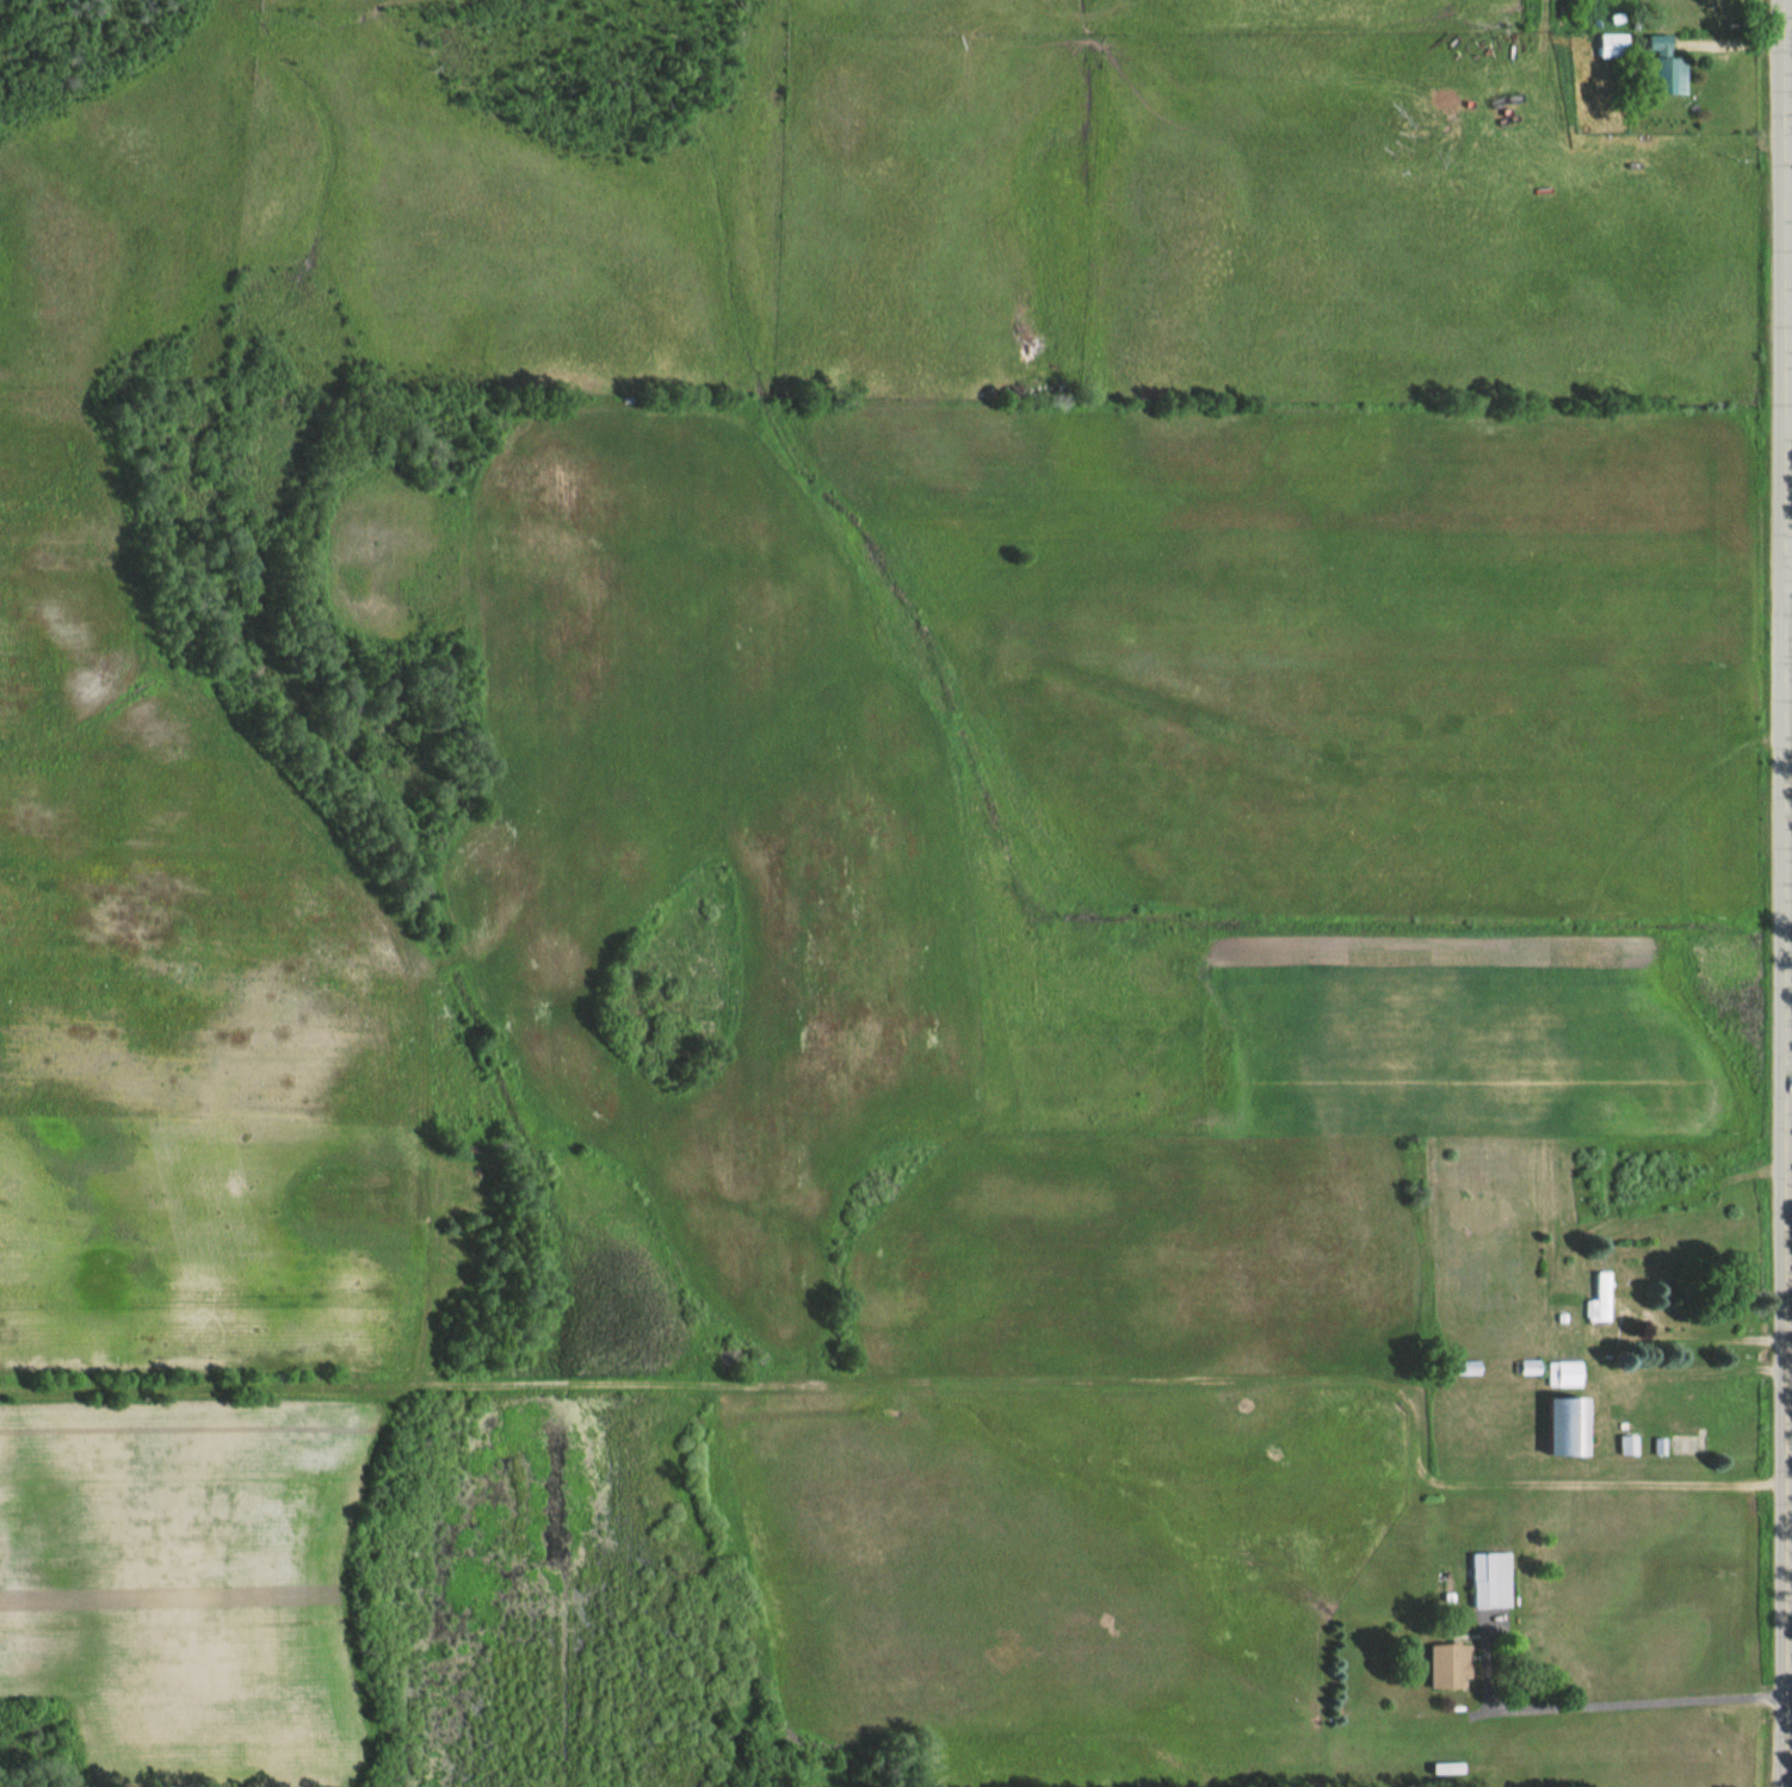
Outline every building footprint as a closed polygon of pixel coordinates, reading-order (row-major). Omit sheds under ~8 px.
[(1624,34),(1593,34),(1593,57),(1624,57),(1624,34)] [(1650,50),(1651,88),(1683,87),(1681,57),(1668,58),(1667,34),(1644,34),(1644,51),(1650,50)] [(1605,1270),(1586,1270),(1586,1299),(1581,1299),(1581,1321),(1605,1321),(1605,1270)] [(1580,1386),(1580,1361),(1546,1361),(1546,1386),(1580,1386)] [(1543,1454),(1580,1454),(1580,1395),(1543,1395),(1543,1454)] [(1622,1452),(1634,1453),(1636,1436),(1624,1435),(1622,1452)] [(1490,1605),(1514,1605),(1514,1550),(1476,1550),(1476,1588),(1490,1588),(1490,1605)] [(1432,1641),(1432,1687),(1470,1687),(1470,1641),(1432,1641)]
